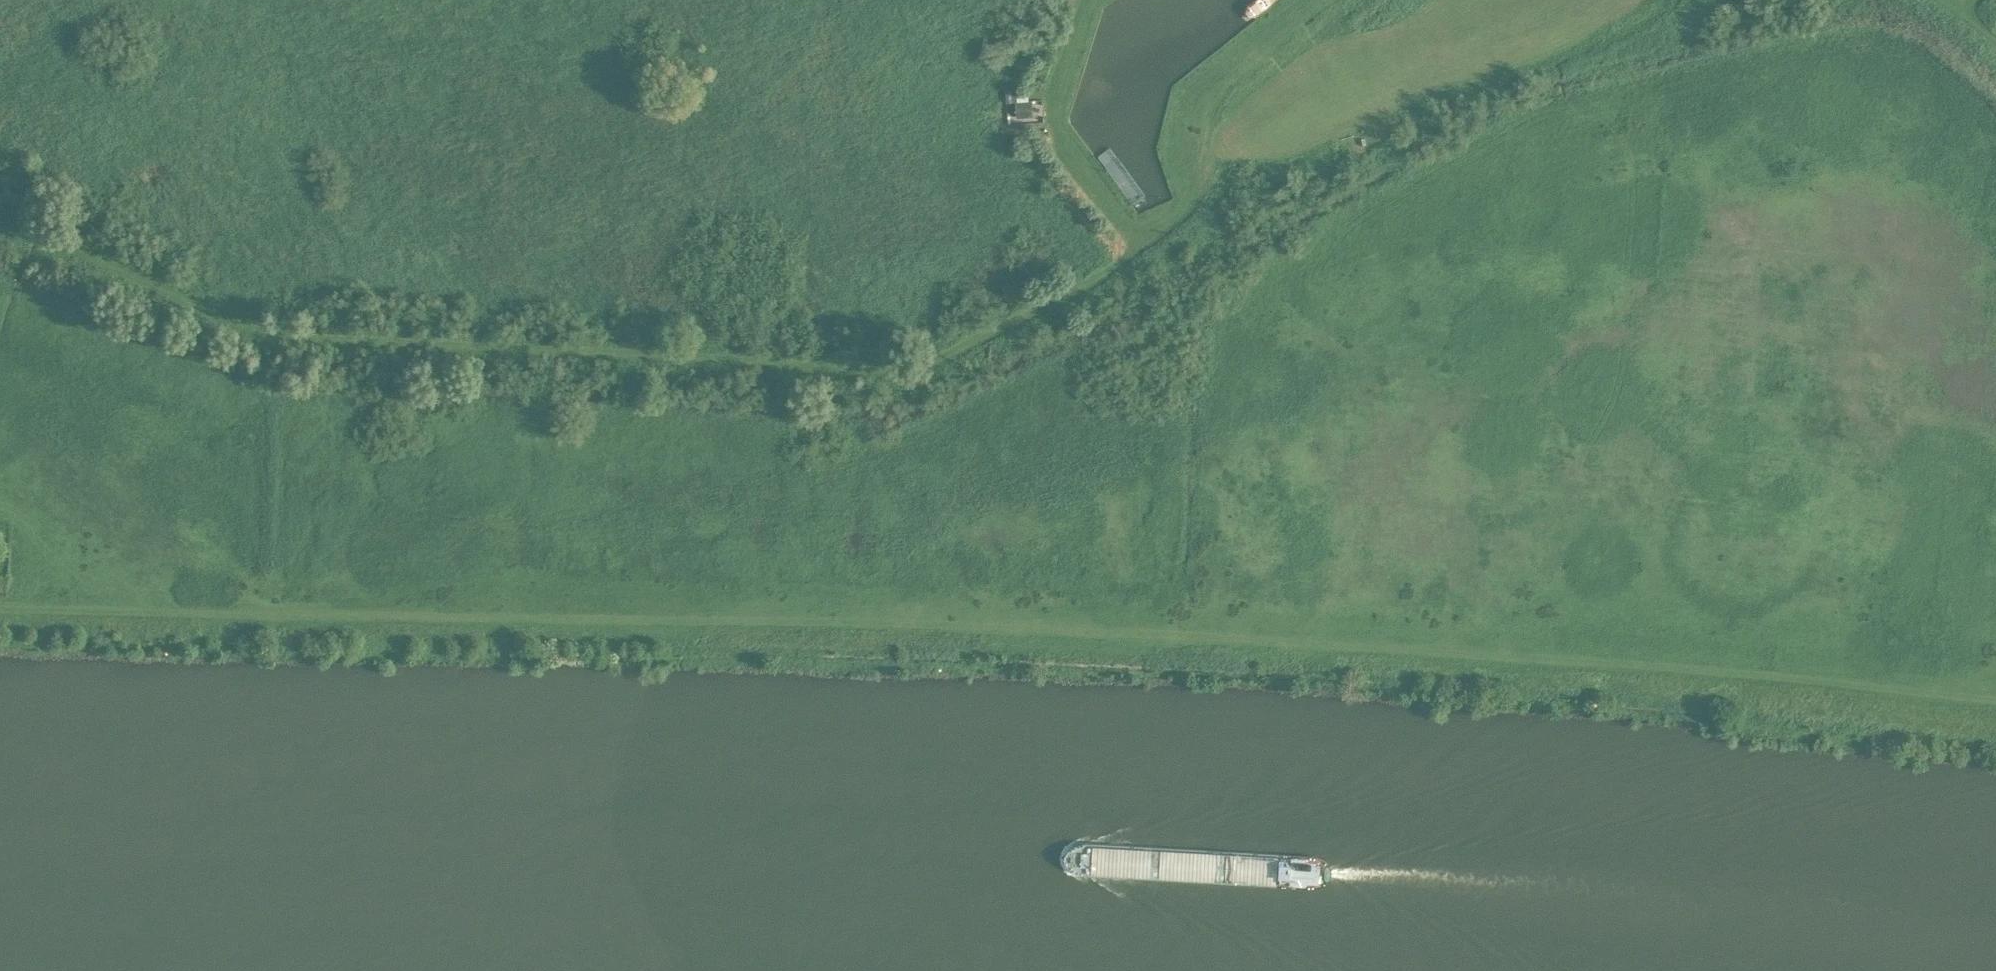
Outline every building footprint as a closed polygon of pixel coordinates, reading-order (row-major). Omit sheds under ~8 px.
[(1031,98),(1014,99),(1015,115),(1032,114),(1031,98)]
